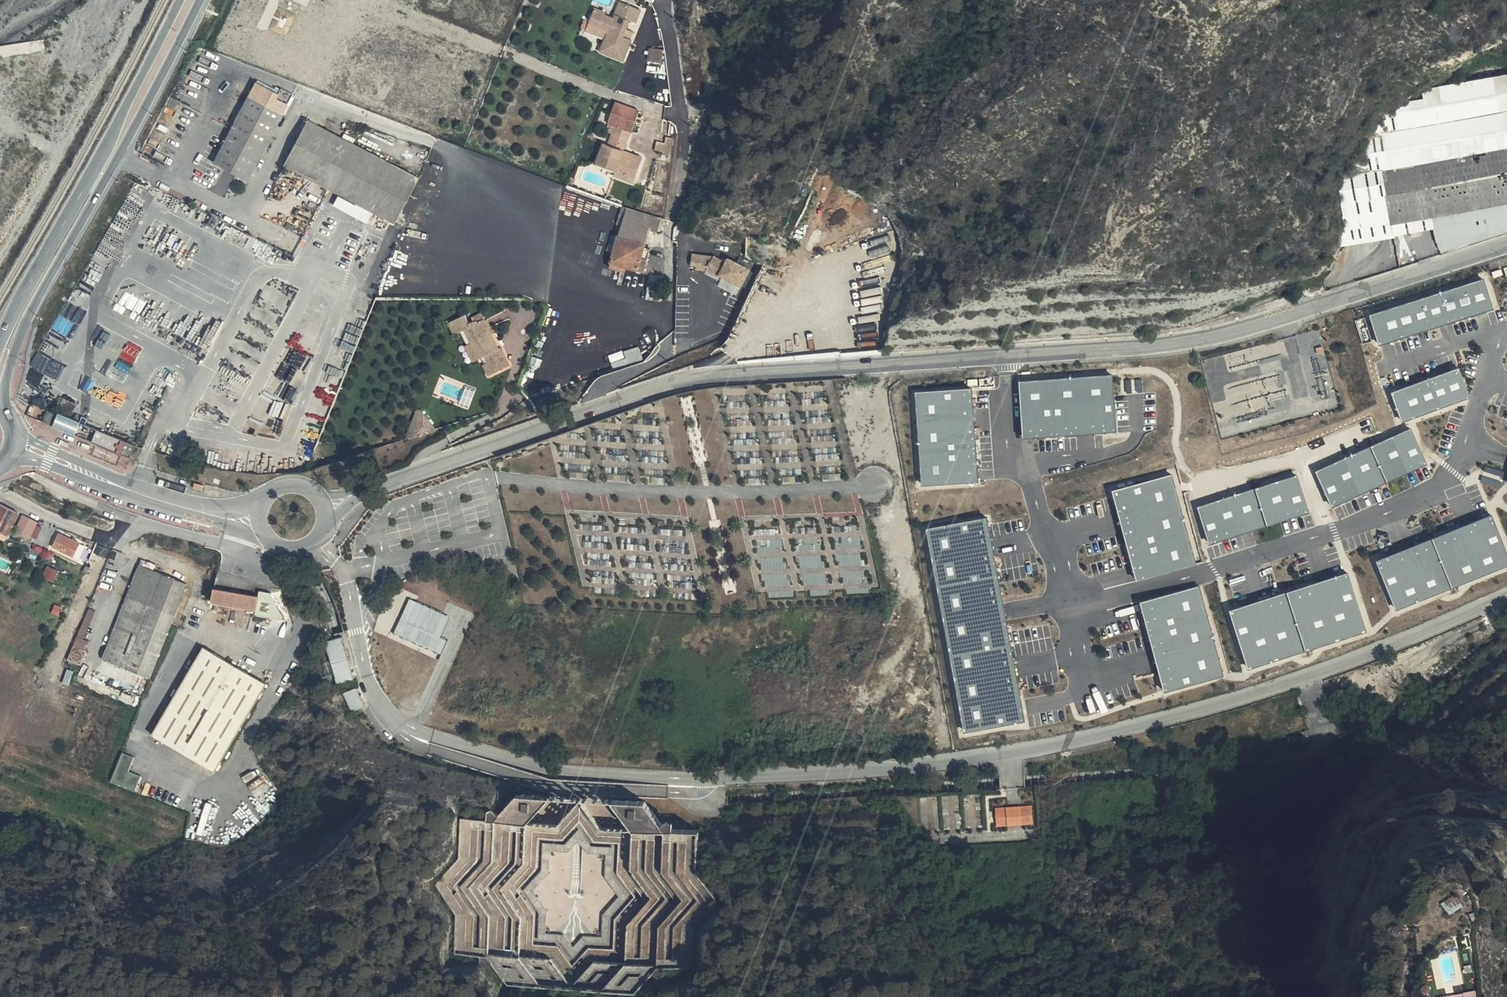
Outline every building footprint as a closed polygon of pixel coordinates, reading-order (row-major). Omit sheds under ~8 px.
[(594,13),(589,24),(611,33),(607,41),(602,54),(624,63),(633,43),(624,39),(627,30),(625,29),(628,24),(636,26),(641,14),(621,6),(613,23),(607,20),(607,18),(594,13)] [(611,33),(589,24),(586,32),(607,41),(611,33)] [(636,34),(627,30),(624,39),(633,43),(636,34)] [(652,55),(654,70),(659,72),(665,60),(652,55)] [(1414,127),(1506,111),(1506,76),(1407,95),(1385,114),(1376,133),(1414,127)] [(223,168),(247,181),(293,94),(281,88),(275,99),(261,91),(260,93),(254,90),(251,97),(249,96),(225,140),(213,162),(223,168)] [(616,126),(632,132),(639,115),(616,105),(608,123),(616,126)] [(1506,146),(1506,111),(1414,127),(1376,133),(1354,138),(1357,171),(1388,167),(1506,146)] [(416,177),(307,119),(284,166),(339,195),(373,212),(395,224),(416,177)] [(611,139),(627,146),(632,132),(616,126),(611,139)] [(624,153),(627,146),(611,139),(605,137),(599,152),(606,155),(603,163),(617,169),(616,173),(625,177),(628,171),(638,175),(643,160),(624,153)] [(677,145),(669,142),(665,148),(658,145),(654,155),(659,157),(670,162),(677,145)] [(1506,197),(1506,146),(1388,167),(1396,217),(1506,197)] [(606,155),(599,152),(596,160),(603,163),(606,155)] [(1388,167),(1357,171),(1332,175),(1343,248),(1398,240),(1397,235),(1398,234),(1396,217),(1388,167)] [(635,181),(638,175),(628,171),(625,177),(635,181)] [(367,223),(373,212),(339,195),(333,205),(367,223)] [(1506,233),(1506,197),(1396,217),(1398,234),(1435,228),(1440,254),(1506,233)] [(659,231),(664,217),(628,208),(613,260),(614,260),(629,265),(639,267),(641,261),(649,263),(653,246),(646,244),(650,229),(659,231)] [(746,279),(755,262),(733,254),(731,257),(719,252),(718,254),(697,252),(692,262),(697,263),(698,267),(714,267),(726,273),(728,271),(746,279)] [(629,265),(614,260),(613,266),(628,270),(629,265)] [(647,270),(649,263),(641,261),(639,267),(647,270)] [(407,284),(416,287),(418,281),(409,278),(407,284)] [(1486,279),(1371,314),(1381,346),(1496,310),(1486,279)] [(668,284),(653,282),(651,297),(666,298),(668,284)] [(1316,282),(1306,286),(1308,292),(1318,289),(1316,282)] [(413,294),(416,287),(407,284),(405,291),(413,294)] [(366,294),(356,289),(352,298),(362,303),(366,294)] [(463,328),(468,325),(463,313),(446,322),(451,333),(463,328)] [(498,348),(495,349),(490,352),(487,344),(492,342),(481,319),(468,325),(463,328),(469,342),(473,351),(479,349),(482,356),(485,363),(481,365),(486,376),(506,366),(498,348)] [(469,361),(482,356),(479,349),(473,351),(469,342),(462,345),(469,361)] [(490,352),(495,349),(492,342),(487,344),(490,352)] [(1461,368),(1393,392),(1404,423),(1472,398),(1461,368)] [(1020,382),(1024,439),(1119,432),(1114,375),(1020,382)] [(973,391),(916,394),(921,488),(978,485),(973,391)] [(61,395),(56,405),(72,413),(76,403),(61,395)] [(46,411),(42,421),(130,460),(135,446),(58,413),(57,416),(46,411)] [(410,428),(429,436),(437,420),(417,411),(410,428)] [(1412,430),(1316,473),(1332,508),(1428,465),(1412,430)] [(1174,475),(1113,492),(1138,581),(1199,564),(1174,475)] [(1299,477),(1201,506),(1212,543),(1310,513),(1299,477)] [(6,533),(18,511),(0,502),(0,530),(6,533)] [(35,521),(23,515),(13,535),(21,540),(23,536),(26,537),(35,521)] [(1378,563),(1397,610),(1506,565),(1506,547),(1494,515),(1378,563)] [(987,521),(926,532),(965,734),(1026,723),(987,521)] [(81,542),(79,540),(61,532),(55,544),(75,554),(81,542)] [(836,537),(838,563),(817,564),(817,563),(763,567),(764,580),(795,578),(796,589),(811,588),(811,593),(847,590),(847,593),(872,591),(871,581),(866,581),(864,548),(861,549),(860,535),(836,537)] [(1032,574),(1039,575),(1040,564),(1033,563),(1032,574)] [(186,583),(140,565),(104,660),(152,679),(186,583)] [(1352,573),(1234,611),(1252,667),(1370,629),(1352,573)] [(257,611),(258,615),(283,620),(292,622),(282,589),(263,586),(260,597),(215,589),(214,603),(257,611)] [(1201,586),(1142,602),(1167,692),(1226,675),(1201,586)] [(410,598),(396,633),(437,649),(451,614),(410,598)] [(86,637),(97,609),(89,606),(70,657),(82,662),(91,639),(86,637)] [(346,637),(328,642),(338,685),(356,680),(346,637)] [(208,647),(173,710),(238,744),(272,683),(208,647)] [(358,687),(348,692),(356,714),(369,707),(358,687)] [(238,744),(173,710),(159,736),(222,770),(238,744)] [(128,754),(117,785),(141,795),(148,777),(134,770),(139,757),(128,754)] [(517,844),(498,891),(508,927),(513,929),(506,933),(513,947),(479,956),(481,963),(503,972),(519,963),(518,957),(533,953),(521,907),(528,903),(516,898),(520,912),(507,890),(537,873),(528,840),(541,837),(544,830),(551,841),(574,828),(578,841),(583,829),(572,825),(560,804),(530,792),(480,820),(489,835),(513,829),(517,844)] [(981,826),(977,792),(962,794),(966,827),(981,826)] [(957,794),(943,795),(945,821),(935,821),(936,829),(960,827),(959,812),(950,813),(949,805),(958,805),(957,794)] [(638,836),(651,833),(651,831),(655,830),(649,800),(632,803),(638,836)] [(1033,803),(996,805),(997,825),(1034,823),(1033,803)] [(694,929),(715,903),(685,858),(688,856),(688,850),(673,849),(670,846),(678,836),(662,835),(662,840),(657,833),(649,843),(633,842),(630,880),(636,889),(630,897),(613,872),(610,874),(607,921),(616,915),(615,928),(636,929),(637,923),(649,914),(649,922),(654,926),(664,914),(661,952),(659,952),(658,965),(692,967),(694,929)] [(1445,900),(1452,912),(1465,903),(1458,892),(1445,900)] [(1451,943),(1473,938),(1472,934),(1455,939),(1451,941),(1451,943)] [(586,960),(586,983),(600,983),(600,975),(608,976),(608,987),(644,988),(645,975),(654,975),(654,955),(637,954),(637,961),(586,960)] [(1460,990),(1469,990),(1468,989),(1472,989),(1472,990),(1477,990),(1477,982),(1453,981),(1453,996),(1460,996),(1460,990)] [(1477,982),(1477,990),(1477,996),(1488,996),(1488,982),(1477,982)] [(1477,990),(1472,990),(1472,989),(1468,989),(1469,990),(1460,990),(1460,996),(1477,996),(1477,990)]
